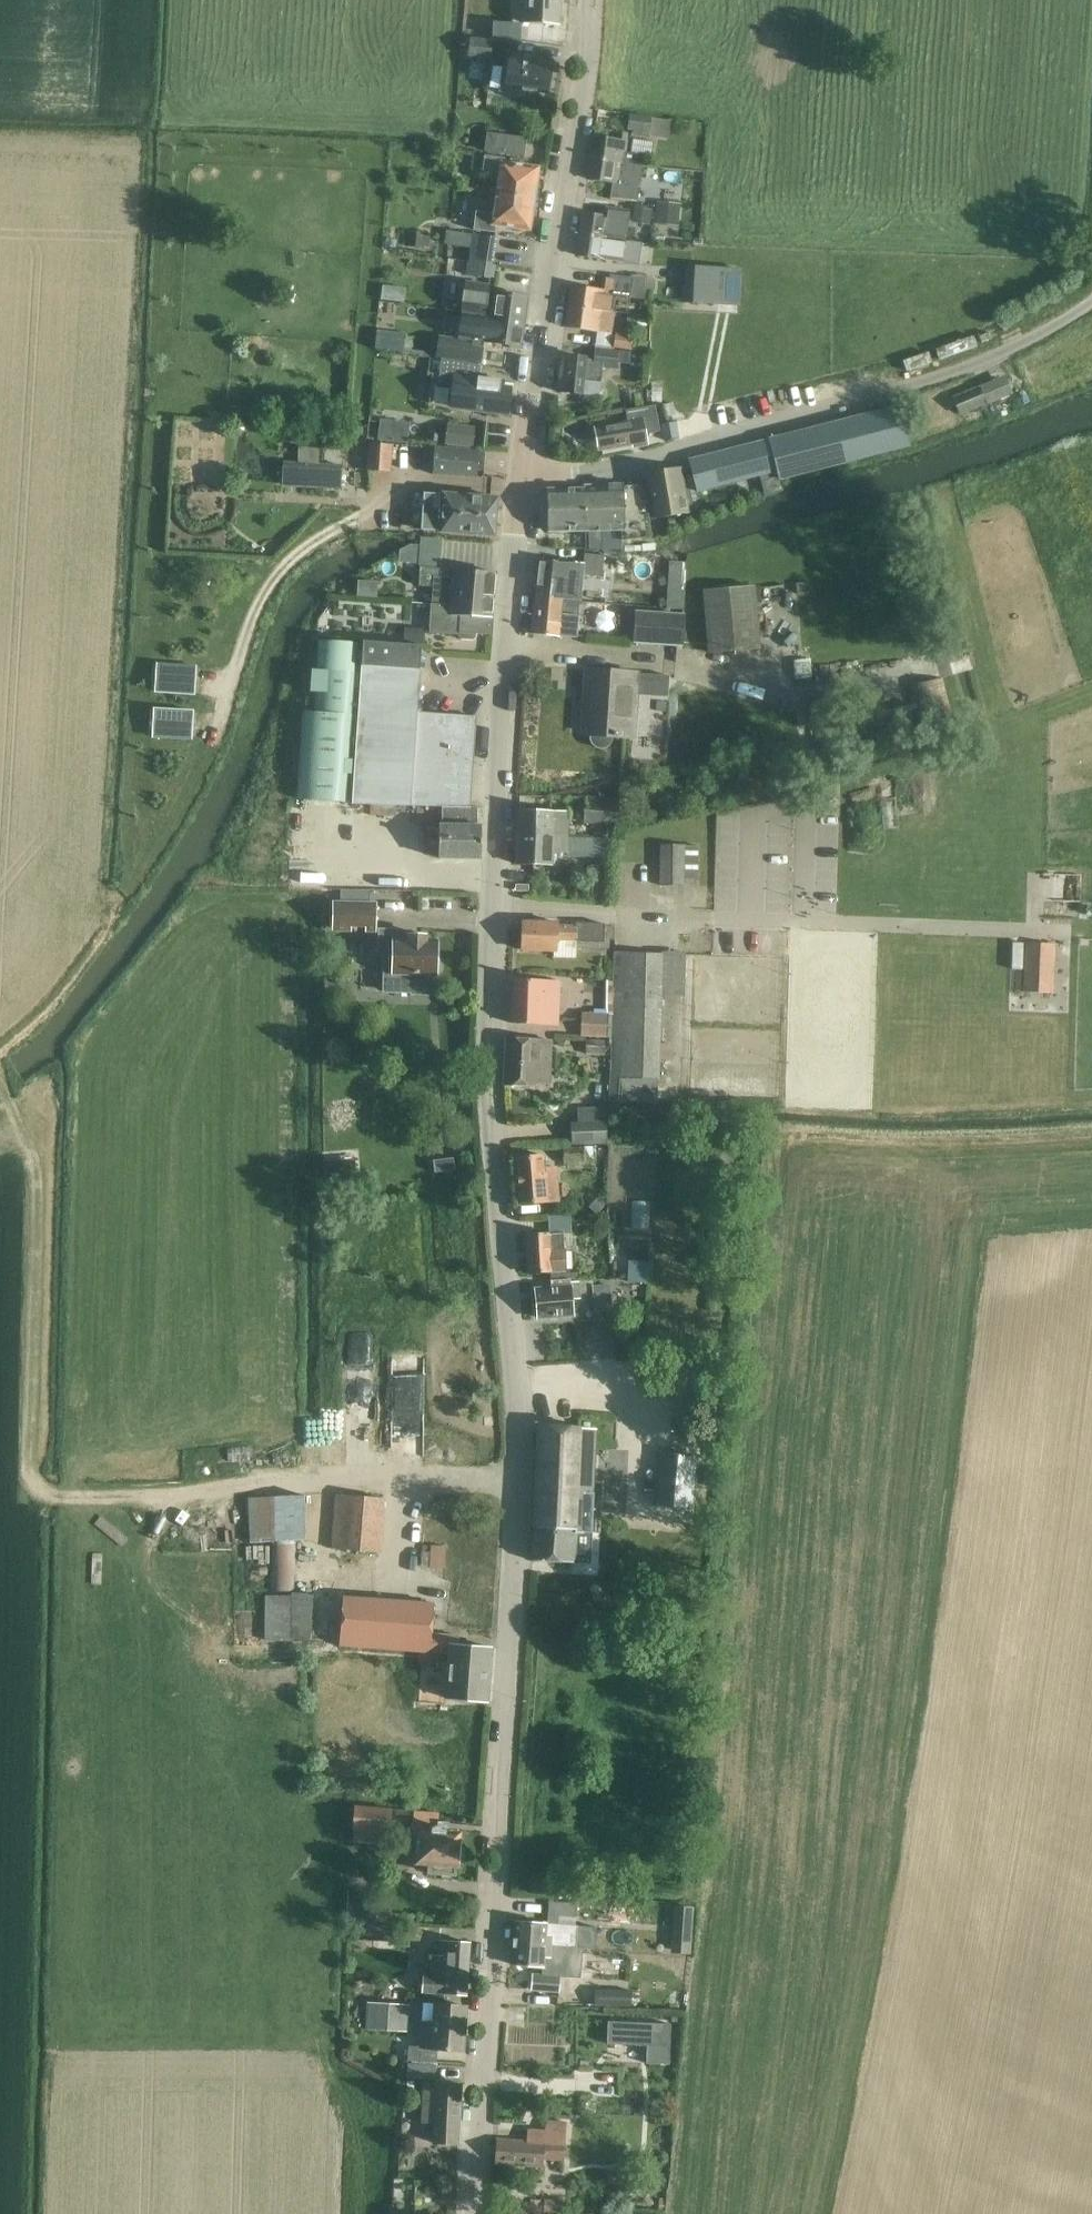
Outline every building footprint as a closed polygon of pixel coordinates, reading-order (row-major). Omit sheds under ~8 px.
[(538,24),(560,25),(561,0),(525,0),(524,24),(538,24)] [(493,23),(493,37),(519,41),(520,24),(493,23)] [(472,38),(470,60),(493,61),(494,40),(472,38)] [(525,91),(548,94),(553,64),(537,62),(538,58),(512,54),(510,69),(504,68),(500,93),(524,96),(525,91)] [(630,115),(628,130),(634,131),(633,136),(649,139),(652,117),(630,115)] [(591,157),(637,164),(638,155),(625,153),(626,144),(628,135),(627,135),(619,133),(618,141),(594,138),(591,157)] [(489,154),(502,156),(526,159),(528,143),(504,141),(504,145),(490,143),(489,154)] [(659,154),(657,167),(674,169),(674,167),(679,168),(680,158),(675,157),(675,156),(659,154)] [(463,155),(461,177),(481,179),(484,157),(463,155)] [(502,175),(499,195),(536,200),(539,182),(535,182),(537,171),(504,165),(504,166),(497,165),(499,159),(485,156),(482,172),(502,175)] [(610,200),(632,203),(634,204),(636,192),(631,191),(633,177),(639,178),(640,166),(637,165),(637,164),(591,157),(588,180),(613,183),(610,200)] [(390,165),(389,178),(399,179),(400,166),(390,165)] [(536,200),(499,195),(496,216),(476,213),(474,231),(488,233),(489,222),(495,223),(495,224),(496,224),(528,229),(530,218),(533,218),(536,200)] [(657,202),(655,226),(679,228),(681,205),(657,202)] [(637,207),(635,222),(653,224),(654,209),(637,207)] [(579,235),(625,242),(629,211),(605,208),(603,217),(582,214),(579,235)] [(495,234),(496,224),(495,224),(495,223),(489,222),(488,233),(495,234)] [(408,233),(406,248),(429,250),(430,235),(408,233)] [(473,235),(471,249),(495,253),(497,239),(473,235)] [(576,256),(598,259),(638,265),(641,244),(625,242),(579,235),(576,256)] [(471,249),(469,262),(493,266),(495,253),(471,249)] [(414,262),(413,269),(422,270),(423,263),(414,262)] [(491,279),(493,266),(469,262),(467,275),(491,279)] [(683,304),(729,307),(741,307),(742,267),(685,267),(683,304)] [(633,279),(633,289),(654,291),(655,280),(633,279)] [(572,286),(569,305),(614,312),(616,296),(622,297),(624,283),(605,280),(604,291),(572,286)] [(489,293),(490,285),(465,282),(461,313),(484,317),(484,316),(494,317),(493,324),(512,327),(513,322),(524,324),(528,299),(506,295),(489,293)] [(566,328),(588,331),(610,335),(614,312),(569,305),(566,328)] [(461,313),(457,339),(474,341),(473,348),(483,349),(484,342),(499,344),(521,347),(524,324),(513,322),(512,327),(493,324),(494,317),(484,316),(484,317),(461,313)] [(615,335),(614,350),(634,351),(635,337),(615,335)] [(439,354),(439,358),(442,359),(479,365),(481,365),(483,349),(473,348),(474,341),(457,339),(441,337),(440,344),(439,354)] [(561,356),(557,392),(579,395),(580,381),(598,383),(600,368),(614,369),(616,351),(596,349),(594,360),(586,359),(561,356)] [(428,350),(427,358),(437,359),(438,351),(428,350)] [(469,411),(487,413),(509,416),(512,389),(500,387),(501,382),(477,379),(479,365),(439,358),(438,361),(432,361),(430,378),(443,380),(473,384),(471,392),(463,391),(460,410),(469,411)] [(985,405),(978,387),(953,398),(960,415),(985,405)] [(595,428),(599,451),(641,444),(641,446),(647,445),(645,435),(660,432),(655,406),(626,411),(628,422),(595,428)] [(756,444),(689,461),(690,465),(695,482),(696,488),(776,468),(779,480),(824,469),(846,463),(899,450),(901,449),(911,446),(900,407),(888,410),(836,423),(770,440),(770,442),(756,446),(756,444)] [(676,422),(667,424),(670,441),(680,439),(684,438),(680,422),(676,422)] [(448,424),(446,445),(474,448),(476,427),(448,424)] [(324,444),(324,454),(342,455),(342,445),(324,444)] [(368,444),(367,471),(392,472),(393,445),(368,444)] [(434,449),(433,475),(477,478),(479,452),(434,449)] [(298,464),(297,485),(321,486),(322,466),(298,464)] [(646,487),(651,519),(652,520),(684,515),(679,485),(678,485),(675,469),(644,474),(646,487)] [(776,473),(762,476),(767,495),(781,491),(776,473)] [(602,531),(602,550),(602,551),(623,551),(622,541),(652,536),(644,487),(622,488),(622,485),(585,486),(585,489),(598,488),(599,531),(602,531)] [(585,489),(547,490),(549,533),(599,531),(598,488),(585,489)] [(479,499),(479,498),(425,493),(421,532),(475,536),(475,535),(495,537),(498,500),(479,499)] [(641,546),(624,547),(624,553),(655,551),(654,543),(641,544),(641,546)] [(537,585),(536,596),(558,598),(558,600),(580,602),(585,564),(562,562),(562,564),(540,561),(537,585)] [(669,562),(666,610),(684,611),(687,563),(669,562)] [(432,599),(451,600),(451,593),(495,596),(497,574),(452,570),(452,578),(442,577),(442,568),(420,566),(419,583),(433,584),(432,599)] [(808,583),(797,584),(798,595),(809,594),(808,583)] [(703,591),(709,654),(761,650),(756,586),(703,591)] [(477,635),(492,636),(495,596),(451,593),(451,600),(450,607),(432,605),(431,611),(430,633),(459,634),(459,638),(461,641),(473,642),(476,639),(477,635)] [(531,634),(572,639),(577,640),(580,616),(556,613),(558,598),(536,596),(531,634)] [(632,640),(657,643),(659,614),(635,612),(632,640)] [(684,616),(659,614),(657,643),(682,645),(684,616)] [(405,629),(404,643),(425,644),(426,630),(405,629)] [(300,784),(299,799),(356,804),(443,805),(470,807),(476,717),(417,713),(421,646),(399,644),(359,643),(318,642),(317,672),(312,672),(312,692),(316,692),(315,712),(312,712),(304,712),(302,748),(300,784)] [(158,665),(156,692),(195,695),(197,668),(158,665)] [(587,671),(585,702),(591,702),(588,737),(591,737),(591,742),(593,746),(597,748),(604,749),(609,747),(612,744),(612,738),(632,740),(635,707),(636,696),(668,698),(670,677),(637,675),(587,671)] [(953,722),(944,677),(914,684),(920,710),(914,711),(918,730),(953,722)] [(155,710),(153,738),(192,740),(194,713),(155,710)] [(583,801),(582,823),(616,825),(617,802),(583,801)] [(439,822),(438,859),(459,859),(477,859),(481,860),(482,826),(476,826),(477,807),(470,807),(443,805),(443,822),(439,822)] [(517,812),(516,831),(552,832),(552,838),(565,838),(566,814),(539,813),(522,812),(517,812)] [(516,831),(515,865),(517,865),(538,866),(551,866),(552,852),(566,853),(566,858),(587,858),(588,838),(565,838),(552,838),(552,832),(516,831)] [(661,845),(661,887),(685,887),(685,880),(698,880),(699,846),(686,846),(661,845)] [(333,902),(332,933),(351,933),(351,928),(366,928),(366,933),(376,934),(377,903),(333,902)] [(558,923),(545,923),(523,922),(522,950),(554,952),(554,958),(576,958),(576,939),(583,939),(583,942),(605,943),(605,925),(576,924),(576,927),(557,926),(558,923)] [(411,996),(433,996),(433,975),(436,975),(437,942),(425,942),(425,937),(409,936),(409,941),(396,941),(396,931),(380,930),(379,955),(394,956),(393,990),(411,990),(411,996)] [(1025,943),(1023,992),(1052,993),(1055,944),(1025,943)] [(619,1101),(657,1102),(658,1082),(660,1083),(663,997),(685,997),(686,953),(662,953),(613,953),(610,1077),(619,1077),(619,1101)] [(511,1024),(533,1025),(558,1026),(561,981),(514,979),(511,1024)] [(582,1012),(580,1039),(609,1040),(611,1014),(582,1012)] [(504,1084),(526,1086),(538,1086),(540,1055),(546,1055),(547,1042),(506,1039),(504,1084)] [(587,1042),(587,1054),(604,1054),(604,1042),(587,1042)] [(608,1122),(607,1108),(580,1110),(580,1124),(573,1125),(572,1142),(609,1142),(608,1122)] [(584,1163),(583,1149),(565,1149),(564,1164),(584,1163)] [(438,1161),(431,1162),(432,1172),(439,1171),(439,1174),(456,1171),(454,1157),(438,1159),(438,1161)] [(545,1157),(539,1157),(516,1159),(520,1203),(558,1200),(555,1169),(546,1170),(545,1157)] [(355,1158),(323,1161),(325,1180),(357,1177),(355,1158)] [(598,1198),(588,1208),(596,1215),(606,1205),(598,1198)] [(561,1234),(548,1235),(526,1236),(528,1274),(564,1272),(561,1234)] [(629,1260),(628,1282),(647,1284),(649,1262),(629,1260)] [(538,1318),(550,1317),(573,1315),(570,1279),(551,1281),(551,1289),(535,1290),(538,1318)] [(575,1530),(591,1531),(596,1429),(539,1426),(535,1523),(531,1561),(573,1563),(575,1530)] [(249,1446),(227,1448),(228,1463),(250,1462),(249,1446)] [(697,1456),(661,1453),(656,1506),(691,1510),(697,1456)] [(334,1549),(356,1551),(378,1552),(382,1498),(338,1495),(334,1549)] [(249,1498),(251,1542),(272,1542),(271,1591),(292,1591),(293,1540),(307,1539),(306,1496),(249,1498)] [(423,1545),(422,1566),(445,1568),(446,1546),(423,1545)] [(267,1595),(265,1641),(312,1639),(315,1594),(291,1593),(291,1596),(270,1595),(267,1595)] [(346,1597),(342,1647),(452,1655),(449,1698),(488,1701),(492,1648),(459,1646),(459,1636),(432,1634),(434,1604),(346,1597)] [(353,1806),(352,1825),(358,1825),(388,1828),(390,1808),(359,1805),(353,1806)] [(429,1872),(440,1873),(455,1875),(456,1864),(458,1864),(460,1833),(446,1832),(447,1828),(431,1827),(431,1834),(422,1833),(420,1861),(430,1862),(429,1872)] [(350,1897),(349,1916),(370,1917),(370,1897),(350,1897)] [(585,1917),(585,1899),(552,1897),(550,1914),(585,1917)] [(675,1905),(671,1950),(692,1951),(695,1905),(675,1905)] [(547,1923),(515,1921),(514,1939),(546,1941),(545,1945),(563,1946),(576,1947),(577,1937),(578,1927),(575,1927),(561,1926),(547,1925),(547,1923)] [(546,1941),(514,1939),(512,1964),(544,1967),(545,1945),(546,1941)] [(426,1992),(444,1993),(466,1995),(470,1943),(440,1941),(439,1950),(436,1950),(434,1976),(427,1975),(426,1992)] [(560,1992),(561,1976),(543,1975),(533,1974),(532,1990),(554,1992),(560,1992)] [(605,1993),(605,2007),(627,2008),(627,1994),(605,1993)] [(367,2000),(366,2030),(410,2031),(411,2005),(367,2000)] [(466,2006),(444,2005),(425,2003),(422,2048),(410,2047),(409,2060),(437,2062),(437,2049),(463,2051),(466,2006)] [(595,2016),(580,2017),(581,2031),(596,2030),(595,2016)] [(608,2021),(607,2044),(647,2046),(646,2063),(669,2064),(671,2024),(608,2021)] [(408,2064),(407,2077),(435,2080),(436,2066),(408,2064)] [(435,2142),(436,2142),(458,2144),(461,2084),(424,2082),(422,2115),(436,2116),(435,2142)] [(518,2164),(541,2166),(543,2166),(544,2159),(563,2160),(565,2132),(545,2130),(544,2143),(497,2139),(496,2163),(518,2164)] [(530,2211),(545,2212),(563,2213),(562,2201),(530,2200),(530,2211)]
